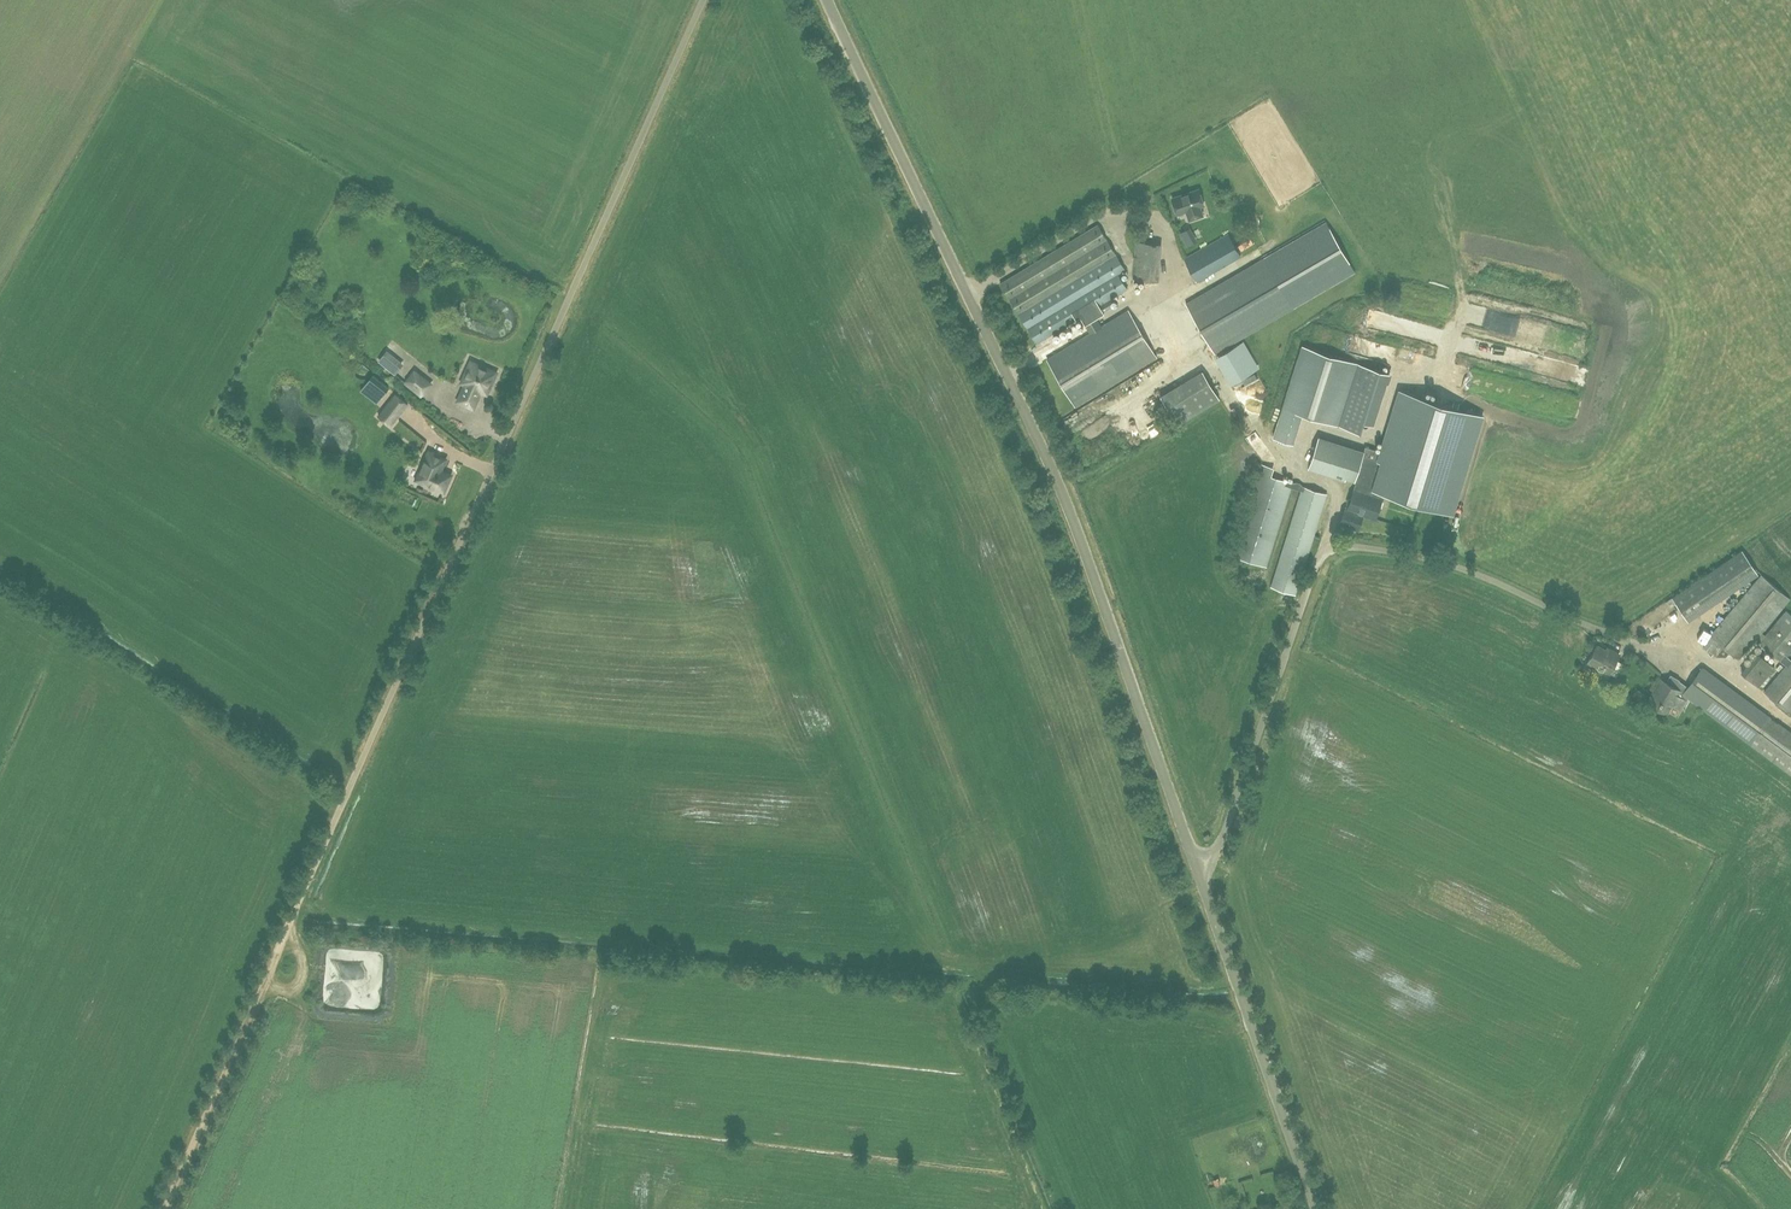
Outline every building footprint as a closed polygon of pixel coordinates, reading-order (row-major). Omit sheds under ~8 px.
[(1198,189),(1172,198),(1177,214),(1186,211),(1189,220),(1203,216),(1200,207),(1204,205),(1198,189)] [(1355,272),(1326,222),(1186,304),(1214,353),(1355,272)] [(1097,224),(1000,283),(1018,313),(1027,328),(1036,343),(1080,317),(1090,334),(1046,360),(1075,407),(1157,357),(1128,310),(1101,327),(1096,318),(1104,313),(1103,311),(1113,306),(1109,299),(1127,289),(1117,273),(1125,269),(1116,255),(1097,224)] [(1198,281),(1241,256),(1228,234),(1185,259),(1198,281)] [(1159,281),(1162,244),(1136,241),(1132,278),(1159,281)] [(1301,346),(1273,438),(1292,444),(1302,413),(1358,430),(1361,419),(1371,422),(1387,371),(1301,346)] [(1247,381),(1263,374),(1257,359),(1241,366),(1247,381)] [(481,391),(487,394),(497,373),(471,361),(461,383),(465,384),(458,401),(474,408),(481,391)] [(421,396),(431,384),(415,371),(405,383),(421,396)] [(1219,399),(1202,372),(1160,397),(1176,425),(1219,399)] [(389,388),(372,374),(360,390),(377,404),(389,388)] [(1241,406),(1254,403),(1251,387),(1238,389),(1241,406)] [(1318,439),(1308,469),(1345,480),(1346,476),(1355,479),(1354,482),(1356,483),(1366,486),(1364,492),(1354,489),(1348,508),(1346,507),(1341,523),(1359,529),(1364,514),(1377,518),(1383,499),(1378,497),(1380,490),(1428,505),(1454,513),(1484,416),(1458,408),(1400,390),(1382,451),(1365,446),(1363,453),(1318,439)] [(390,426),(408,404),(397,394),(379,416),(390,426)] [(1258,431),(1249,438),(1268,464),(1277,458),(1258,431)] [(444,491),(451,475),(441,471),(446,459),(437,456),(438,454),(429,451),(416,480),(429,486),(429,485),(444,491)] [(1291,487),(1302,491),(1271,587),(1295,595),(1327,494),(1303,486),(1300,483),(1297,482),(1293,483),(1272,476),(1274,469),(1262,465),(1233,556),(1266,567),(1291,487)] [(1676,604),(1685,617),(1756,570),(1742,549),(1665,601),(1670,608),(1676,604)] [(1790,713),(1790,659),(1787,656),(1790,651),(1790,614),(1786,610),(1765,635),(1761,632),(1790,598),(1761,574),(1710,635),(1709,635),(1703,647),(1714,656),(1726,656),(1730,652),(1738,659),(1755,639),(1786,665),(1764,691),(1790,714),(1790,713)] [(1609,674),(1620,653),(1611,648),(1610,650),(1597,644),(1587,663),(1609,674)] [(1759,687),(1775,667),(1761,654),(1756,651),(1739,670),(1759,687)] [(1685,692),(1690,696),(1790,771),(1790,733),(1704,668),(1689,687),(1685,692)] [(1661,678),(1648,701),(1667,713),(1671,706),(1672,705),(1681,711),(1690,696),(1685,692),(1689,687),(1679,680),(1675,686),(1666,681),(1661,678)]
